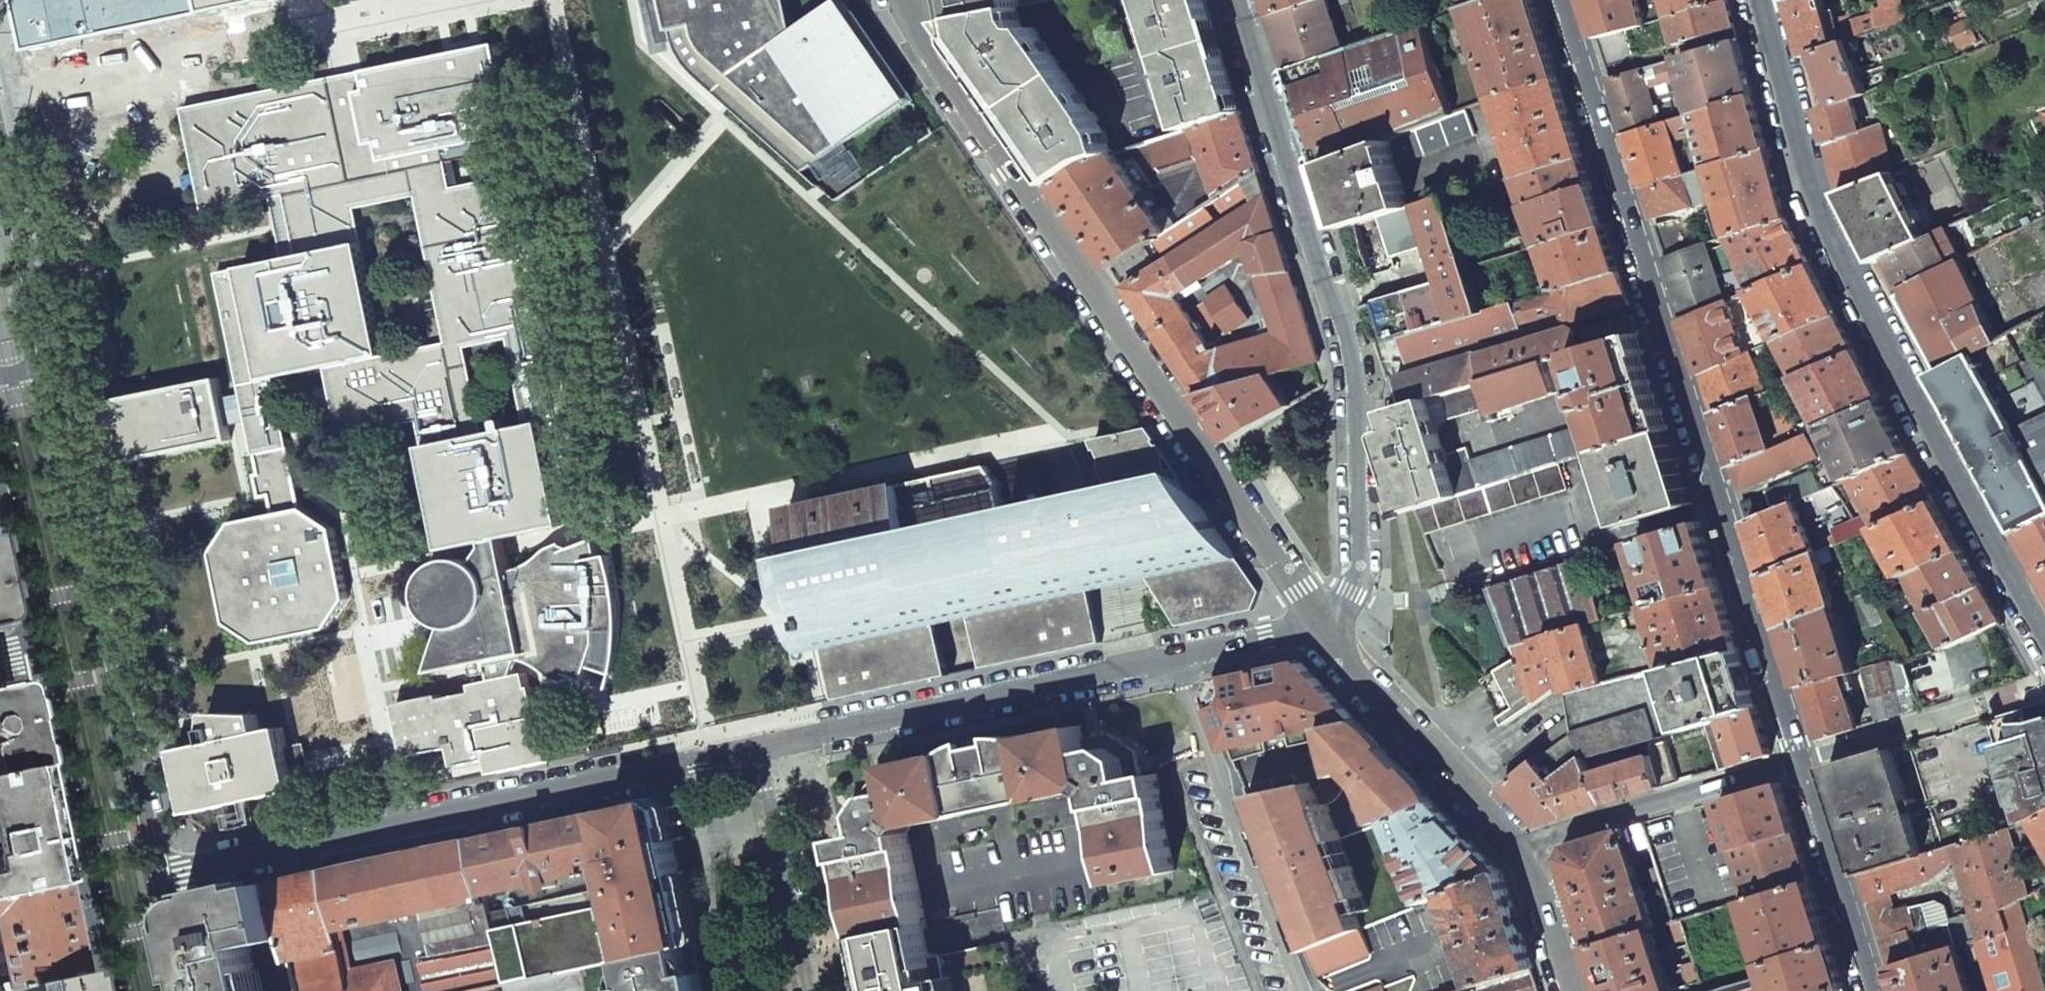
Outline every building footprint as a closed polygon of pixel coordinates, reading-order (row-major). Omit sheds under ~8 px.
[(26,54),(278,0),(14,0),(26,54)] [(657,57),(805,173),(917,97),(849,0),(843,0),(802,30),(796,0),(644,0),(657,57)] [(964,18),(1016,8),(1021,7),(1020,0),(960,0),(964,18)] [(1086,46),(1098,42),(1103,59),(1129,51),(1113,0),(1059,0),(1063,15),(1076,11),(1079,20),(1078,21),(1086,46)] [(1206,0),(1146,0),(1186,130),(1195,127),(1242,113),(1221,46),(1216,31),(1206,0)] [(1273,15),(1316,0),(1268,0),(1273,15)] [(1273,15),(1277,29),(1302,20),(1311,48),(1285,57),(1290,70),(1345,51),(1328,0),(1316,0),(1273,15)] [(1444,17),(1466,9),(1463,0),(1438,0),(1444,17)] [(1496,96),(1559,78),(1544,31),(1534,0),(1492,0),(1472,7),(1468,8),(1493,85),(1496,96)] [(1597,37),(1626,29),(1644,24),(1638,0),(1586,0),(1589,11),(1597,37)] [(1671,17),(1729,0),(1666,0),(1671,17)] [(1671,17),(1678,45),(1737,28),(1733,15),(1729,0),(1671,17)] [(1790,1),(1792,9),(1804,58),(1815,54),(1837,46),(1830,22),(1824,0),(1793,0),(1790,1)] [(1853,25),(1858,38),(1903,22),(1898,0),(1884,0),(1887,15),(1853,25)] [(1068,73),(1036,27),(1031,31),(1023,20),(1022,7),(1021,7),(1016,8),(964,18),(947,22),(981,71),(1009,113),(1068,73)] [(1851,17),(1830,22),(1837,46),(1849,41),(1858,38),(1853,25),(1851,17)] [(1302,20),(1277,29),(1285,57),(1311,48),(1302,20)] [(1425,23),(1345,51),(1290,70),(1311,142),(1318,166),(1328,162),(1388,139),(1453,113),(1450,102),(1442,79),(1433,50),(1425,23)] [(1605,61),(1606,67),(1635,58),(1626,29),(1597,37),(1605,61)] [(1668,56),(1670,62),(1681,58),(1740,41),(1738,35),(1679,50),(1679,52),(1668,56)] [(520,132),(501,40),(324,77),(184,105),(206,210),(274,197),(448,162),(445,148),(477,143),(520,132)] [(1691,93),(1697,112),(1755,95),(1747,68),(1740,41),(1681,58),(1687,77),(1691,93)] [(1837,46),(1815,54),(1834,104),(1852,98),(1867,92),(1849,41),(1837,46)] [(1433,50),(1442,79),(1455,74),(1446,45),(1433,50)] [(1646,69),(1651,88),(1668,83),(1687,77),(1681,58),(1670,62),(1646,69)] [(1620,111),(1627,133),(1660,123),(1658,117),(1651,88),(1646,69),(1610,79),(1620,111)] [(1068,73),(1009,113),(1033,148),(1058,185),(1096,159),(1116,153),(1113,149),(1107,132),(1098,119),(1099,119),(1068,73)] [(1496,96),(1521,175),(1583,157),(1570,115),(1559,78),(1496,96)] [(1651,88),(1658,117),(1665,115),(1662,101),(1672,98),(1668,83),(1651,88)] [(1450,102),(1453,113),(1468,108),(1496,96),(1493,85),(1450,102)] [(1679,96),(1684,116),(1697,112),(1691,93),(1679,96)] [(1701,162),(1703,169),(1712,166),(1769,148),(1762,122),(1755,95),(1697,112),(1702,131),(1710,159),(1701,162)] [(1829,145),(1862,130),(1852,98),(1834,104),(1835,105),(1819,111),(1822,119),(1829,145)] [(1343,210),(1349,228),(1360,224),(1379,218),(1410,208),(1397,164),(1477,134),(1468,109),(1454,115),(1453,113),(1388,139),(1328,162),(1343,210)] [(1669,121),(1674,139),(1702,131),(1697,112),(1684,116),(1669,121)] [(1242,113),(1195,127),(1200,143),(1215,187),(1218,198),(1260,171),(1249,137),(1242,113)] [(1636,166),(1643,188),(1685,174),(1674,139),(1669,121),(1660,123),(1627,133),(1636,166)] [(1893,173),(1879,123),(1862,130),(1829,145),(1831,154),(1842,193),(1893,173)] [(1186,130),(1152,141),(1161,167),(1197,156),(1194,145),(1200,143),(1195,127),(1186,130)] [(445,148),(448,162),(479,155),(477,143),(445,148)] [(1722,198),(1724,204),(1732,235),(1787,217),(1778,182),(1769,148),(1712,166),(1722,198)] [(1900,165),(1914,161),(1910,150),(1896,154),(1900,165)] [(1950,150),(1937,155),(1966,212),(1946,221),(1937,233),(1948,228),(1981,212),(1950,150)] [(1096,159),(1058,185),(1087,227),(1114,267),(1169,231),(1116,153),(1096,159)] [(1529,205),(1592,185),(1588,171),(1583,157),(1521,175),(1519,176),(1524,190),(1526,195),(1529,205)] [(466,347),(447,342),(388,354),(357,208),(415,196),(452,187),(450,173),(448,162),(274,197),(281,231),(286,258),(220,271),(240,382),(220,392),(228,429),(251,435),(255,454),(258,454),(262,474),(257,475),(262,497),(272,495),(276,516),(304,510),(278,376),(327,366),(341,438),(418,421),(446,551),(489,542),(505,538),(486,435),(466,347)] [(1685,174),(1643,188),(1649,208),(1653,219),(1722,198),(1712,166),(1703,169),(1685,174)] [(1265,186),(1260,171),(1218,198),(1193,215),(1169,231),(1114,267),(1159,333),(1185,371),(1201,395),(1272,374),(1290,369),(1315,361),(1320,360),(1295,282),(1265,186)] [(509,338),(527,425),(573,414),(523,173),(452,187),(415,196),(447,342),(466,347),(509,338)] [(1893,173),(1842,193),(1859,226),(1877,262),(1892,255),(1926,238),(1893,173)] [(1519,176),(1508,179),(1517,208),(1529,205),(1526,195),(1524,190),(1519,176)] [(1538,231),(1542,245),(1605,225),(1599,206),(1592,185),(1529,205),(1538,231)] [(1215,187),(1190,203),(1193,215),(1218,198),(1215,187)] [(1449,196),(1458,226),(1469,223),(1460,193),(1449,196)] [(1443,282),(1455,320),(1484,311),(1470,267),(1466,253),(1458,226),(1449,196),(1420,205),(1431,243),(1443,282)] [(0,203),(0,223),(5,246),(15,244),(14,238),(6,202),(1,203),(0,203)] [(1390,255),(1431,243),(1420,205),(1410,208),(1379,218),(1390,252),(1390,255)] [(1655,225),(1667,257),(1697,246),(1687,217),(1674,220),(1674,219),(1655,225)] [(1755,290),(1812,265),(1799,241),(1787,217),(1732,235),(1753,282),(1748,284),(1751,291),(1755,290)] [(1360,224),(1370,258),(1390,252),(1379,218),(1360,224)] [(2005,226),(1989,232),(1994,243),(2018,231),(2013,222),(2005,226)] [(1542,245),(1556,289),(1619,270),(1612,247),(1605,225),(1542,245)] [(1937,233),(1932,235),(1948,268),(1962,260),(1948,228),(1937,233)] [(1538,231),(1522,236),(1527,249),(1542,245),(1538,231)] [(1470,267),(1521,251),(1527,249),(1522,236),(1522,235),(1466,253),(1470,267)] [(1702,239),(1703,243),(1715,240),(1713,235),(1702,239)] [(1926,238),(1892,255),(1908,289),(1948,268),(1932,235),(1926,238)] [(1697,246),(1667,257),(1679,295),(1686,319),(1724,303),(1705,244),(1697,246)] [(1976,253),(1962,260),(1998,340),(2012,332),(1997,298),(1998,298),(1994,288),(1992,289),(1976,253)] [(1948,268),(1908,289),(1949,369),(1977,352),(1998,340),(1962,260),(1948,268)] [(1812,265),(1755,290),(1758,296),(1780,339),(1837,315),(1824,289),(1812,265)] [(1619,270),(1556,289),(1563,311),(1565,316),(1572,320),(1630,303),(1625,289),(1619,270)] [(1378,302),(1394,338),(1455,320),(1443,282),(1378,302)] [(1455,320),(1394,338),(1395,345),(1397,352),(1406,349),(1410,362),(1519,330),(1519,325),(1563,311),(1556,289),(1484,311),(1455,320)] [(1908,289),(1894,296),(1906,319),(1935,377),(1949,369),(1908,289)] [(1758,296),(1755,290),(1751,291),(1750,292),(1745,294),(1749,301),(1758,296)] [(1686,319),(1682,321),(1693,355),(1699,375),(1703,373),(1745,355),(1727,302),(1724,303),(1686,319)] [(1549,362),(1572,354),(1640,334),(1637,325),(1633,315),(1582,330),(1576,330),(1571,327),(1480,355),(1487,381),(1549,362)] [(1837,315),(1780,339),(1801,377),(1857,352),(1851,341),(1837,315)] [(1640,334),(1572,354),(1574,359),(1578,357),(1587,389),(1583,391),(1590,415),(1594,413),(1597,422),(1605,448),(1669,428),(1664,409),(1661,410),(1651,378),(1643,354),(1646,353),(1640,334)] [(1398,376),(1407,405),(1428,398),(1442,394),(1487,381),(1480,355),(1479,352),(1398,376)] [(1857,352),(1801,377),(1825,426),(1882,401),(1869,377),(1857,352)] [(1935,377),(1941,387),(1959,420),(1981,461),(2010,512),(2020,531),(2044,517),(2044,477),(2018,428),(1977,352),(1949,369),(1935,377)] [(1745,355),(1703,373),(1712,399),(1716,414),(1753,397),(1766,392),(1749,353),(1745,355)] [(1549,362),(1487,381),(1490,395),(1492,401),(1487,402),(1488,405),(1489,408),(1491,415),(1512,408),(1560,393),(1549,362)] [(1272,374),(1201,395),(1217,419),(1231,440),(1298,401),(1293,394),(1288,399),(1272,374)] [(115,463),(231,438),(228,429),(220,392),(218,380),(102,405),(115,463)] [(1487,381),(1442,394),(1448,416),(1449,420),(1455,418),(1454,415),(1470,410),(1488,405),(1487,402),(1492,401),(1490,395),(1487,381)] [(1753,397),(1716,414),(1727,448),(1733,467),(1771,450),(1761,420),(1753,397)] [(1445,456),(1435,421),(1428,398),(1407,405),(1389,410),(1389,420),(1392,428),(1388,430),(1388,437),(1390,444),(1392,450),(1387,451),(1396,482),(1392,483),(1401,514),(1418,508),(1481,488),(1472,461),(1468,449),(1445,456)] [(1882,401),(1825,426),(1850,479),(1909,453),(1887,410),(1882,401)] [(1455,418),(1489,408),(1488,405),(1470,410),(1454,415),(1455,418)] [(1493,422),(1514,415),(1512,408),(1491,415),(1493,422)] [(527,425),(486,435),(505,538),(595,519),(573,414),(527,425)] [(2018,428),(2044,477),(2044,415),(2018,428)] [(1481,488),(1560,463),(1598,450),(1605,448),(1597,422),(1472,461),(1481,488)] [(828,655),(839,701),(958,675),(948,628),(975,621),(986,670),(1107,643),(1095,592),(1122,586),(1153,579),(1183,625),(1257,607),(1264,593),(1214,515),(1155,426),(1099,439),(1109,481),(1083,487),(1054,494),(1006,506),(994,456),(782,505),(792,549),(783,551),(789,578),(793,593),(798,617),(808,660),(828,655)] [(1669,428),(1605,448),(1598,450),(1622,527),(1694,505),(1675,446),(1669,428)] [(1771,450),(1733,467),(1739,486),(1742,495),(1775,481),(1773,477),(1818,457),(1809,433),(1771,450)] [(1909,453),(1850,479),(1874,521),(1878,528),(1935,501),(1922,477),(1909,453)] [(1418,508),(1428,535),(1569,490),(1560,463),(1481,488),(1418,508)] [(1817,470),(1769,493),(1776,511),(1795,504),(1839,484),(1834,474),(1818,481),(1816,476),(1820,474),(1817,470)] [(1763,495),(1744,501),(1751,522),(1770,514),(1763,495)] [(1935,501),(1878,528),(1903,575),(1906,574),(1962,548),(1949,525),(1935,501)] [(1761,554),(1767,575),(1816,554),(1795,504),(1776,511),(1770,514),(1751,522),(1761,554)] [(276,516),(235,524),(217,553),(231,622),(259,641),(328,626),(348,598),(333,529),(304,510),(276,516)] [(1878,528),(1874,521),(1868,523),(1866,517),(1857,521),(1864,533),(1878,528)] [(2020,531),(2044,576),(2044,517),(2020,531)] [(1834,531),(1837,536),(1839,544),(1864,533),(1857,521),(1834,531)] [(1699,523),(1636,543),(1655,604),(1719,585),(1708,552),(1699,523)] [(1814,536),(1821,552),(1832,547),(1824,530),(1814,536)] [(505,538),(489,542),(489,546),(478,563),(471,561),(459,559),(448,562),(439,568),(433,575),(430,580),(426,592),(426,599),(430,610),(434,616),(442,624),(446,625),(432,673),(489,661),(493,680),(514,675),(520,659),(532,664),(556,678),(568,683),(568,681),(577,678),(587,680),(593,661),(616,667),(618,655),(619,647),(620,642),(620,636),(621,635),(621,607),(620,605),(620,599),(619,597),(619,588),(614,563),(603,565),(598,538),(573,547),(564,545),(565,542),(559,544),(550,549),(540,559),(523,569),(512,572),(505,538)] [(1906,574),(1928,613),(1984,587),(1979,578),(1962,548),(1906,574)] [(1816,554),(1767,575),(1777,606),(1784,628),(1834,606),(1835,605),(1818,553),(1816,554)] [(1588,559),(1491,589),(1514,645),(1520,644),(1550,635),(1588,624),(1607,618),(1588,559)] [(1655,604),(1649,606),(1667,667),(1739,648),(1727,611),(1719,585),(1655,604)] [(1880,585),(1871,589),(1875,596),(1884,592),(1880,585)] [(1984,587),(1928,613),(1947,647),(2003,620),(1999,612),(1984,587)] [(1871,589),(1858,595),(1875,627),(1888,620),(1875,596),(1871,589)] [(1834,606),(1784,628),(1795,662),(1803,685),(1841,675),(1855,672),(1834,606)] [(1588,624),(1550,635),(1565,685),(1568,693),(1605,683),(1596,651),(1588,624)] [(1565,685),(1550,635),(1520,644),(1514,645),(1519,658),(1487,679),(1488,681),(1486,682),(1506,725),(1565,685)] [(1667,667),(1681,714),(1686,730),(1712,722),(1723,718),(1758,708),(1753,692),(1739,648),(1667,667)] [(1902,659),(1865,669),(1875,707),(1879,722),(1919,711),(1902,659)] [(1260,670),(1219,679),(1209,696),(1233,759),(1327,739),(1324,728),(1328,727),(1362,720),(1330,688),(1302,661),(1260,670)] [(1568,693),(1567,693),(1573,733),(1572,734),(1585,759),(1610,752),(1686,730),(1681,714),(1667,667),(1605,683),(1568,693)] [(1855,672),(1841,675),(1844,685),(1853,683),(1858,699),(1864,698),(1868,709),(1875,707),(1865,669),(1855,672)] [(493,680),(472,684),(473,691),(442,697),(441,693),(394,703),(406,758),(451,748),(455,767),(489,759),(492,774),(552,761),(542,716),(540,716),(533,687),(530,688),(527,672),(514,675),(493,680)] [(1841,675),(1803,685),(1813,719),(1819,740),(1852,731),(1859,729),(1844,685),(1841,675)] [(29,774),(18,726),(12,699),(0,691),(0,780),(29,774)] [(2029,721),(2038,720),(2044,718),(2044,702),(2025,708),(2029,721)] [(1723,718),(1712,722),(1720,746),(1727,768),(1744,763),(1772,754),(1758,708),(1723,718)] [(2027,823),(2036,819),(2044,814),(2044,718),(2038,720),(2029,721),(2025,708),(1991,719),(1999,746),(2002,745),(2027,823)] [(190,813),(298,791),(292,761),(285,727),(262,732),(258,713),(209,713),(208,731),(211,744),(177,750),(190,813)] [(1328,727),(1340,775),(1360,769),(1381,824),(1389,821),(1438,802),(1395,756),(1362,720),(1328,727)] [(865,936),(925,923),(907,835),(913,828),(1088,791),(1094,795),(1113,884),(1175,871),(1159,796),(1161,795),(1157,774),(1142,777),(1137,752),(1124,742),(1110,733),(1085,738),(1082,725),(1024,738),(1009,736),(994,737),(981,739),(972,742),(965,745),(950,754),(894,766),(897,779),(869,785),(861,799),(852,812),(858,838),(850,839),(843,841),(847,862),(849,861),(865,936)] [(1610,803),(1585,759),(1572,734),(1524,772),(1504,787),(1540,823),(1577,812),(1610,803)] [(1684,746),(1653,755),(1663,787),(1694,778),(1684,746)] [(1891,749),(1828,768),(1847,827),(1862,874),(1925,855),(1915,824),(1891,749)] [(1616,801),(1663,787),(1653,755),(1616,767),(1610,752),(1585,759),(1610,803),(1616,801)] [(53,889),(48,864),(39,867),(33,845),(35,844),(36,841),(37,837),(36,831),(33,826),(30,823),(29,823),(24,801),(34,799),(29,774),(0,780),(0,900),(53,889)] [(1311,782),(1247,795),(1265,840),(1275,865),(1342,839),(1329,806),(1322,809),(1311,782)] [(1781,782),(1721,800),(1736,849),(1797,830),(1788,803),(1781,782)] [(1936,818),(1915,824),(1925,855),(1944,849),(1955,846),(1971,841),(1957,799),(1932,807),(1936,818)] [(609,810),(620,860),(605,863),(606,867),(614,904),(625,958),(696,942),(668,808),(655,800),(609,810)] [(1450,891),(1502,870),(1466,832),(1438,802),(1389,821),(1422,902),(1450,891)] [(473,840),(485,893),(493,891),(539,881),(541,888),(543,889),(554,886),(555,885),(553,878),(606,867),(605,863),(595,814),(538,826),(473,840)] [(2036,819),(2044,835),(2044,814),(2036,819)] [(1644,823),(1621,829),(1628,851),(1651,845),(1644,823)] [(1621,829),(1569,845),(1563,857),(1578,904),(1592,947),(1651,929),(1654,928),(1628,851),(1621,829)] [(2010,829),(1983,837),(2004,909),(2020,901),(2023,900),(2030,896),(2010,829)] [(1739,849),(1751,894),(1816,877),(1804,832),(1739,849)] [(1971,841),(1955,846),(1975,910),(1983,938),(2011,930),(2004,909),(1983,837),(1971,841)] [(1342,839),(1275,865),(1307,949),(1361,927),(1357,917),(1352,904),(1356,902),(1335,845),(1342,842),(1342,839)] [(505,984),(489,912),(485,893),(473,840),(462,842),(327,870),(274,882),(290,964),(303,961),(309,990),(471,990),(498,985),(505,984)] [(1352,904),(1357,917),(1370,912),(1342,842),(1335,845),(1356,902),(1352,904)] [(1958,857),(1955,846),(1944,849),(1949,865),(1958,857)] [(1925,855),(1862,874),(1870,899),(1891,892),(1932,879),(1949,865),(1944,849),(1925,855)] [(1502,870),(1450,891),(1481,984),(1535,967),(1519,917),(1505,874),(1502,870)] [(274,882),(201,898),(187,918),(202,990),(296,990),(290,964),(274,882)] [(1814,882),(1737,903),(1740,911),(1751,908),(1768,962),(1831,943),(1822,911),(1814,882)] [(72,980),(63,935),(53,889),(0,900),(0,990),(20,990),(72,980)] [(2023,900),(2026,907),(2044,896),(2044,895),(2041,889),(2030,896),(2023,900)] [(1882,937),(1891,966),(1957,946),(1964,944),(1983,938),(1975,910),(1953,917),(1949,919),(1945,905),(1936,900),(1897,910),(1891,892),(1870,899),(1882,937)] [(2004,909),(2011,930),(2030,990),(2044,990),(2044,982),(2020,901),(2004,909)] [(618,959),(625,958),(614,904),(527,922),(523,905),(489,912),(505,984),(618,959)] [(1682,920),(1667,924),(1687,987),(1702,982),(1682,920)] [(925,923),(865,936),(874,984),(876,990),(1017,990),(1007,942),(933,958),(925,923)] [(1372,956),(1361,927),(1307,949),(1317,973),(1318,977),(1372,956)] [(1592,947),(1603,983),(1606,990),(1671,990),(1651,929),(1592,947)] [(1964,944),(1968,959),(1979,956),(1982,951),(1994,990),(2030,990),(2011,930),(1983,938),(1964,944)] [(696,942),(625,958),(618,959),(625,990),(706,990),(696,942)] [(1845,987),(1839,968),(1831,943),(1768,962),(1771,975),(1776,990),(1833,990),(1845,987)] [(1891,966),(1899,990),(1971,990),(1957,946),(1891,966)] [(1535,967),(1481,984),(1460,990),(1543,990),(1535,967)] [(1717,990),(1776,990),(1771,975),(1717,990)] [(20,990),(75,990),(72,980),(20,990)]
